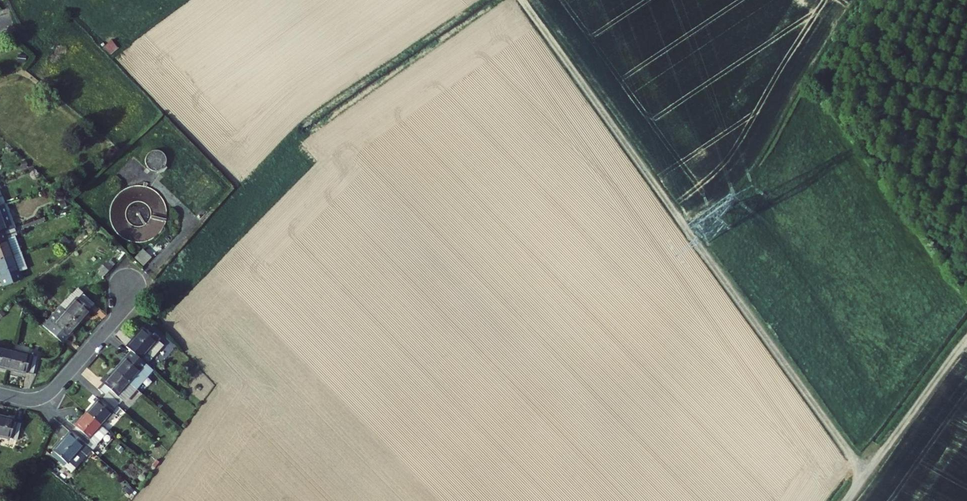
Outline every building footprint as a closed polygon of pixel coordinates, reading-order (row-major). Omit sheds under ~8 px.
[(11,255),(2,230),(0,231),(0,259),(11,255)] [(20,280),(17,272),(26,269),(20,251),(11,255),(0,259),(0,279),(1,278),(3,286),(20,280)] [(135,260),(144,267),(151,259),(143,251),(135,260)] [(60,305),(66,310),(83,291),(77,286),(60,305)] [(83,291),(66,310),(81,324),(93,310),(91,308),(96,303),(83,291)] [(60,305),(43,325),(62,342),(68,335),(69,337),(81,324),(66,310),(60,305)] [(145,327),(128,346),(135,353),(149,365),(154,360),(147,354),(159,340),(145,327)] [(166,346),(159,340),(147,354),(154,360),(166,346)] [(14,351),(0,347),(0,368),(9,370),(14,351)] [(38,357),(14,351),(9,370),(25,374),(26,372),(34,374),(38,357)] [(155,370),(149,365),(135,353),(119,371),(133,384),(145,371),(150,376),(155,370)] [(121,398),(133,384),(119,371),(102,390),(107,395),(122,408),(128,413),(132,408),(121,398)] [(150,376),(145,371),(133,384),(139,389),(150,376)] [(105,427),(122,408),(107,395),(90,414),(105,427)] [(112,433),(105,427),(90,414),(79,427),(81,428),(76,434),(89,446),(93,449),(97,445),(100,447),(102,444),(101,443),(108,435),(110,436),(112,433)] [(0,421),(0,440),(16,444),(20,428),(12,425),(12,424),(0,421)] [(73,465),(89,446),(76,434),(74,433),(58,452),(73,465)]
